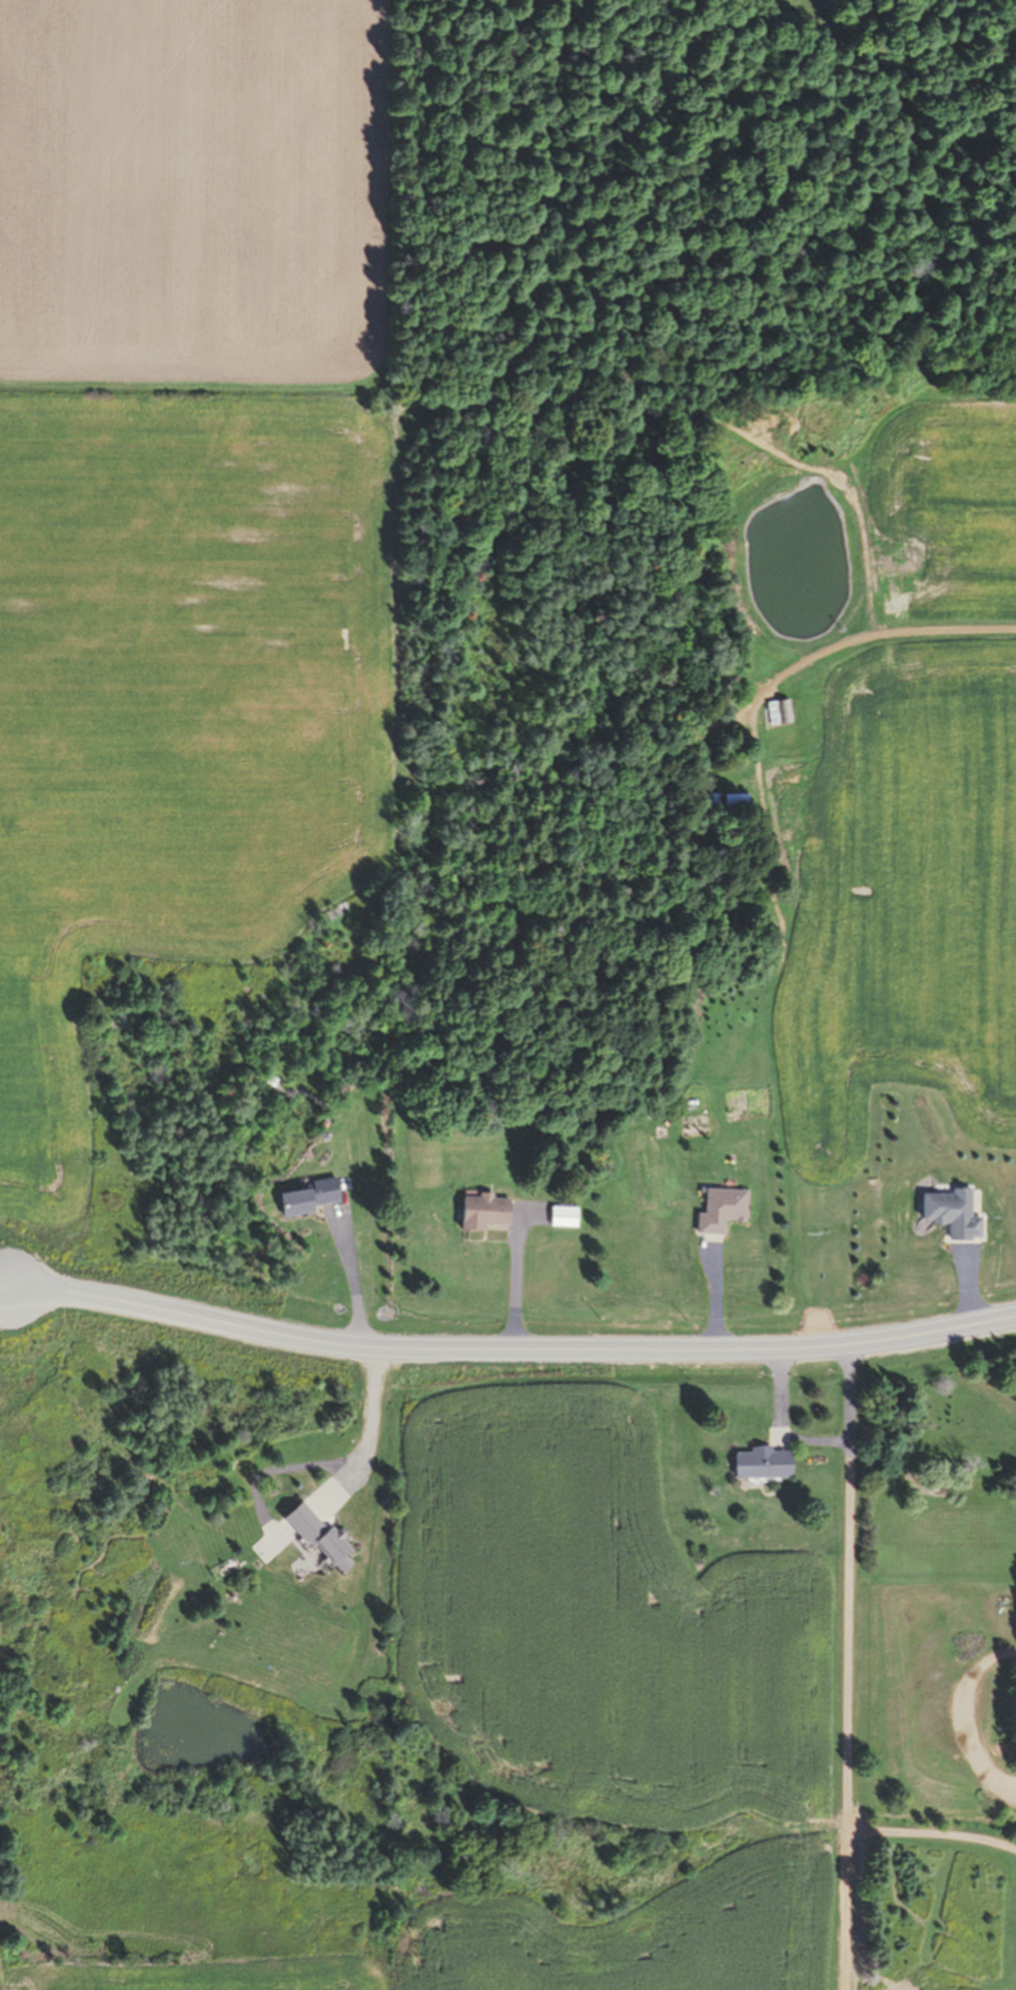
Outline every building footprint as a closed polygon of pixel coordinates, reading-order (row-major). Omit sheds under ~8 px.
[(766,725),(789,723),(787,699),(764,701),(766,725)] [(745,793),(722,793),(722,812),(745,812),(745,793)] [(274,1192),(277,1216),(310,1212),(309,1205),(336,1202),(333,1177),(306,1180),(307,1188),(274,1192)] [(744,1190),(703,1188),(702,1212),(694,1212),(693,1233),(720,1234),(721,1221),(743,1221),(744,1190)] [(919,1193),(919,1221),(946,1221),(946,1239),(978,1239),(978,1216),(968,1216),(968,1188),(949,1188),(949,1193),(919,1193)] [(505,1197),(489,1197),(489,1194),(458,1193),(457,1229),(505,1230),(505,1197)] [(575,1206),(547,1206),(547,1226),(575,1226),(575,1206)] [(787,1477),(787,1448),(730,1448),(730,1477),(787,1477)]
